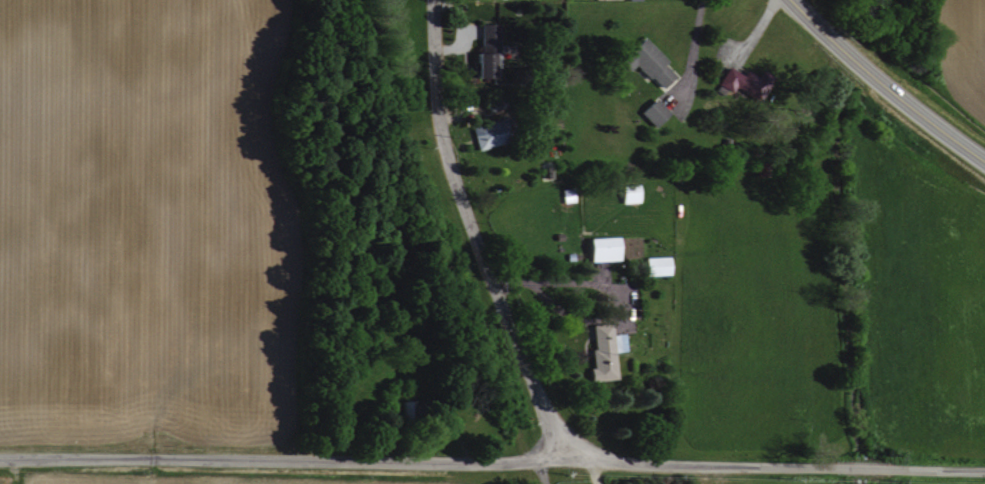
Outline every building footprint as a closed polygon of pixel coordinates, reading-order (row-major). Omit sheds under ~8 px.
[(632,62),(656,87),(672,72),(638,37),(614,60),(624,70),(632,62)] [(486,52),(467,53),(467,79),(487,78),(486,52)] [(753,76),(741,69),(739,73),(724,66),(715,83),(755,103),(768,75),(756,69),(753,76)] [(635,111),(650,127),(665,114),(650,97),(635,111)] [(467,126),(472,149),(492,145),(486,122),(467,126)] [(613,236),(582,237),(583,261),(614,260),(613,236)] [(666,256),(639,257),(639,275),(666,274),(666,256)] [(620,333),(608,333),(608,323),(585,324),(588,380),(612,379),(611,352),(621,351),(620,333)]
